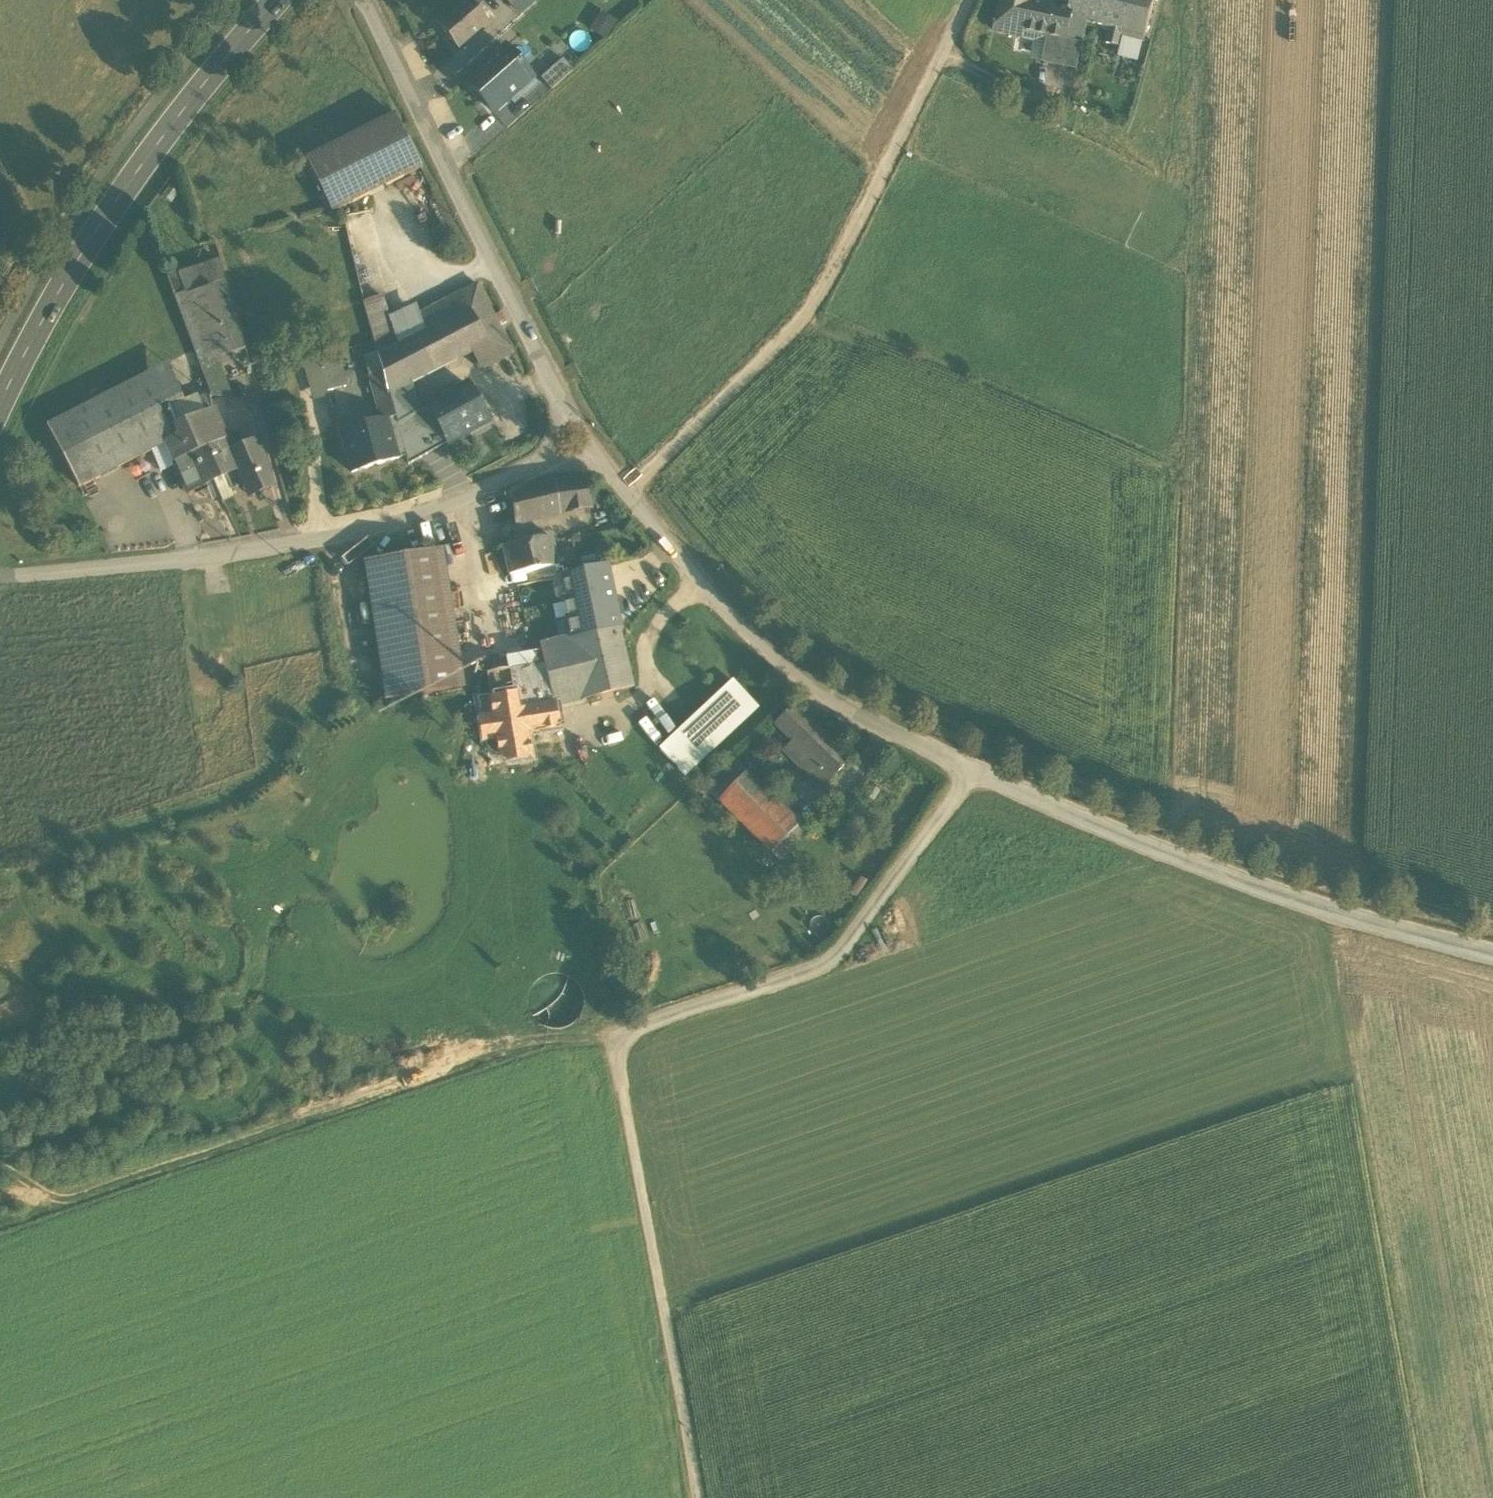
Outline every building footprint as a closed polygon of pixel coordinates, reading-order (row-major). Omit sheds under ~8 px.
[(455,47),(486,21),(469,0),(463,0),(436,22),(455,47)] [(1098,23),(1103,0),(1072,0),(1070,7),(1037,0),(1001,0),(994,29),(1023,36),(1024,31),(1047,36),(1082,42),(1087,20),(1098,23)] [(1122,29),(1130,0),(1103,0),(1098,23),(1108,25),(1122,29)] [(1122,29),(1121,36),(1141,41),(1153,0),(1130,0),(1122,29)] [(486,21),(455,47),(459,51),(490,25),(486,21)] [(1098,65),(1112,69),(1121,36),(1122,29),(1108,25),(1098,65)] [(1024,31),(1023,36),(1023,38),(1034,40),(1030,58),(1043,60),(1047,36),(1024,31)] [(1043,60),(1076,67),(1082,42),(1047,36),(1043,60)] [(535,76),(548,91),(582,61),(569,46),(535,76)] [(466,83),(492,113),(531,79),(505,48),(502,50),(504,53),(482,73),(480,70),(466,83)] [(328,204),(332,212),(337,209),(421,167),(394,113),(305,158),(328,204)] [(219,263),(206,266),(222,324),(231,353),(233,361),(246,358),(240,336),(219,263)] [(202,361),(195,332),(222,324),(206,266),(167,278),(188,334),(198,362),(202,361)] [(389,316),(399,345),(427,330),(417,303),(389,316)] [(427,330),(399,345),(378,355),(383,371),(388,390),(407,380),(470,348),(486,340),(470,308),(427,330)] [(195,332),(202,361),(224,355),(231,353),(222,324),(195,332)] [(329,391),(347,386),(337,352),(320,356),(329,391)] [(231,353),(224,355),(227,363),(233,361),(231,353)] [(236,398),(227,363),(224,355),(202,361),(198,362),(211,397),(236,398)] [(365,360),(369,375),(383,371),(378,355),(365,360)] [(302,361),(312,402),(330,396),(329,391),(320,356),(302,361)] [(179,390),(167,364),(47,426),(78,487),(133,459),(115,423),(163,398),(179,390)] [(370,380),(375,397),(389,394),(388,390),(383,371),(369,375),(369,376),(370,380)] [(420,409),(407,380),(388,390),(389,394),(395,416),(397,422),(420,409)] [(467,383),(427,405),(448,443),(487,421),(467,383)] [(375,397),(381,420),(395,416),(389,394),(375,397)] [(196,395),(167,407),(175,427),(204,415),(196,395)] [(115,423),(133,459),(146,452),(152,449),(165,442),(179,435),(175,427),(167,407),(163,398),(115,423)] [(408,464),(448,443),(427,405),(420,409),(397,422),(406,457),(408,464)] [(165,442),(173,461),(200,450),(225,439),(213,411),(204,415),(175,427),(179,435),(165,442)] [(340,431),(351,472),(406,457),(397,422),(395,416),(381,420),(340,431)] [(225,439),(200,450),(212,481),(222,501),(233,496),(230,490),(224,475),(238,469),(231,453),(225,439)] [(160,467),(173,461),(165,442),(152,449),(160,467)] [(244,484),(249,496),(270,487),(258,442),(231,453),(238,469),(224,475),(230,490),(244,484)] [(152,449),(146,452),(153,470),(160,467),(152,449)] [(186,492),(212,481),(200,450),(173,461),(186,492)] [(509,495),(514,521),(556,511),(559,513),(591,508),(586,477),(553,482),(509,495)] [(503,549),(508,575),(555,566),(550,540),(503,549)] [(363,561),(385,700),(429,693),(464,687),(442,549),(363,561)] [(583,572),(601,568),(598,554),(580,559),(583,572)] [(564,600),(572,637),(618,628),(605,567),(601,568),(583,572),(564,577),(569,599),(564,600)] [(540,646),(540,647),(553,705),(632,686),(619,628),(618,628),(572,637),(540,646)] [(508,655),(510,668),(514,697),(519,734),(535,731),(557,728),(553,705),(540,647),(508,655)] [(491,700),(514,697),(510,668),(486,672),(491,700)] [(658,747),(662,751),(735,684),(731,680),(658,747)] [(662,751),(685,775),(758,707),(735,684),(662,751)] [(529,741),(535,731),(519,734),(514,697),(491,700),(479,702),(482,722),(481,722),(484,742),(485,741),(485,745),(508,761),(531,757),(529,741)] [(792,741),(800,749),(818,731),(793,705),(775,723),(792,741)] [(848,761),(818,731),(800,749),(795,754),(820,780),(827,778),(829,780),(848,761)] [(820,789),(829,780),(827,778),(820,780),(795,754),(800,749),(792,741),(782,751),(820,789)] [(703,787),(718,801),(746,772),(731,758),(703,787)] [(758,784),(746,772),(718,801),(730,813),(758,784)] [(730,813),(772,852),(799,824),(758,784),(730,813)] [(772,852),(780,861),(808,832),(799,824),(772,852)]
